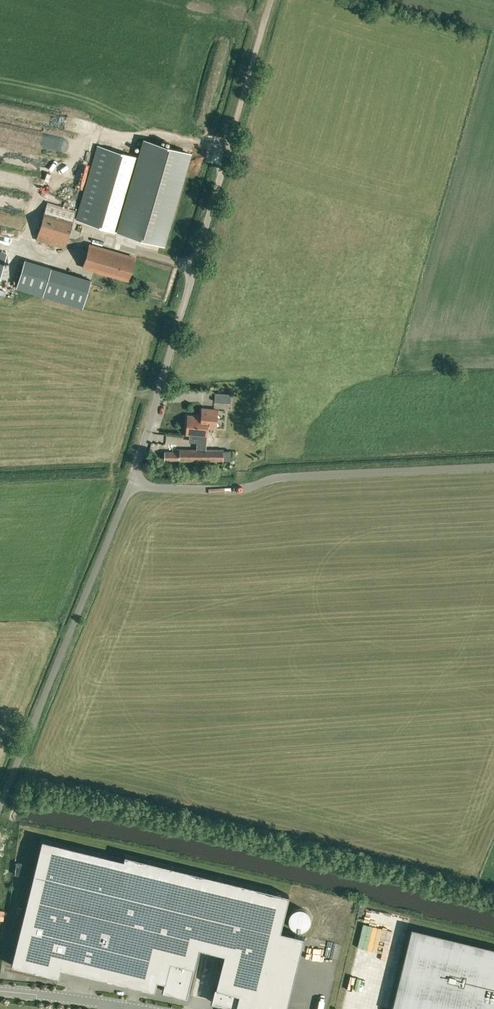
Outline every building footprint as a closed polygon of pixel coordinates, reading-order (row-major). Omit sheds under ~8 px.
[(98,146),(77,219),(122,232),(163,244),(189,153),(148,141),(143,159),(98,146)] [(69,198),(76,195),(73,189),(66,192),(69,198)] [(36,240),(65,249),(76,210),(47,201),(36,240)] [(15,247),(0,243),(0,284),(4,285),(15,247)] [(128,279),(134,257),(89,244),(83,267),(128,279)] [(17,286),(17,287),(44,295),(52,268),(25,260),(17,286)] [(85,307),(90,286),(51,276),(45,297),(85,307)] [(218,392),(218,401),(246,400),(245,391),(218,392)] [(202,409),(201,416),(208,417),(207,427),(216,428),(217,410),(202,409)] [(208,417),(201,416),(187,415),(186,434),(206,436),(207,427),(208,417)] [(230,451),(223,451),(223,448),(204,448),(204,446),(199,446),(199,449),(179,448),(179,452),(164,451),(164,460),(179,460),(179,461),(223,461),(223,458),(230,458),(230,451)] [(42,839),(11,964),(59,976),(61,967),(154,990),(157,979),(165,981),(162,990),(187,996),(199,946),(224,952),(215,987),(211,1001),(236,1007),(245,1008),(285,1008),(303,936),(280,930),(289,894),(125,854),(123,859),(42,839)] [(310,925),(309,903),(296,904),(297,918),(293,918),(293,920),(300,920),(300,926),(310,925)] [(344,1008),(350,1008),(380,1008),(402,919),(368,910),(344,1008)] [(410,927),(391,1008),(493,1008),(493,947),(410,927)]
